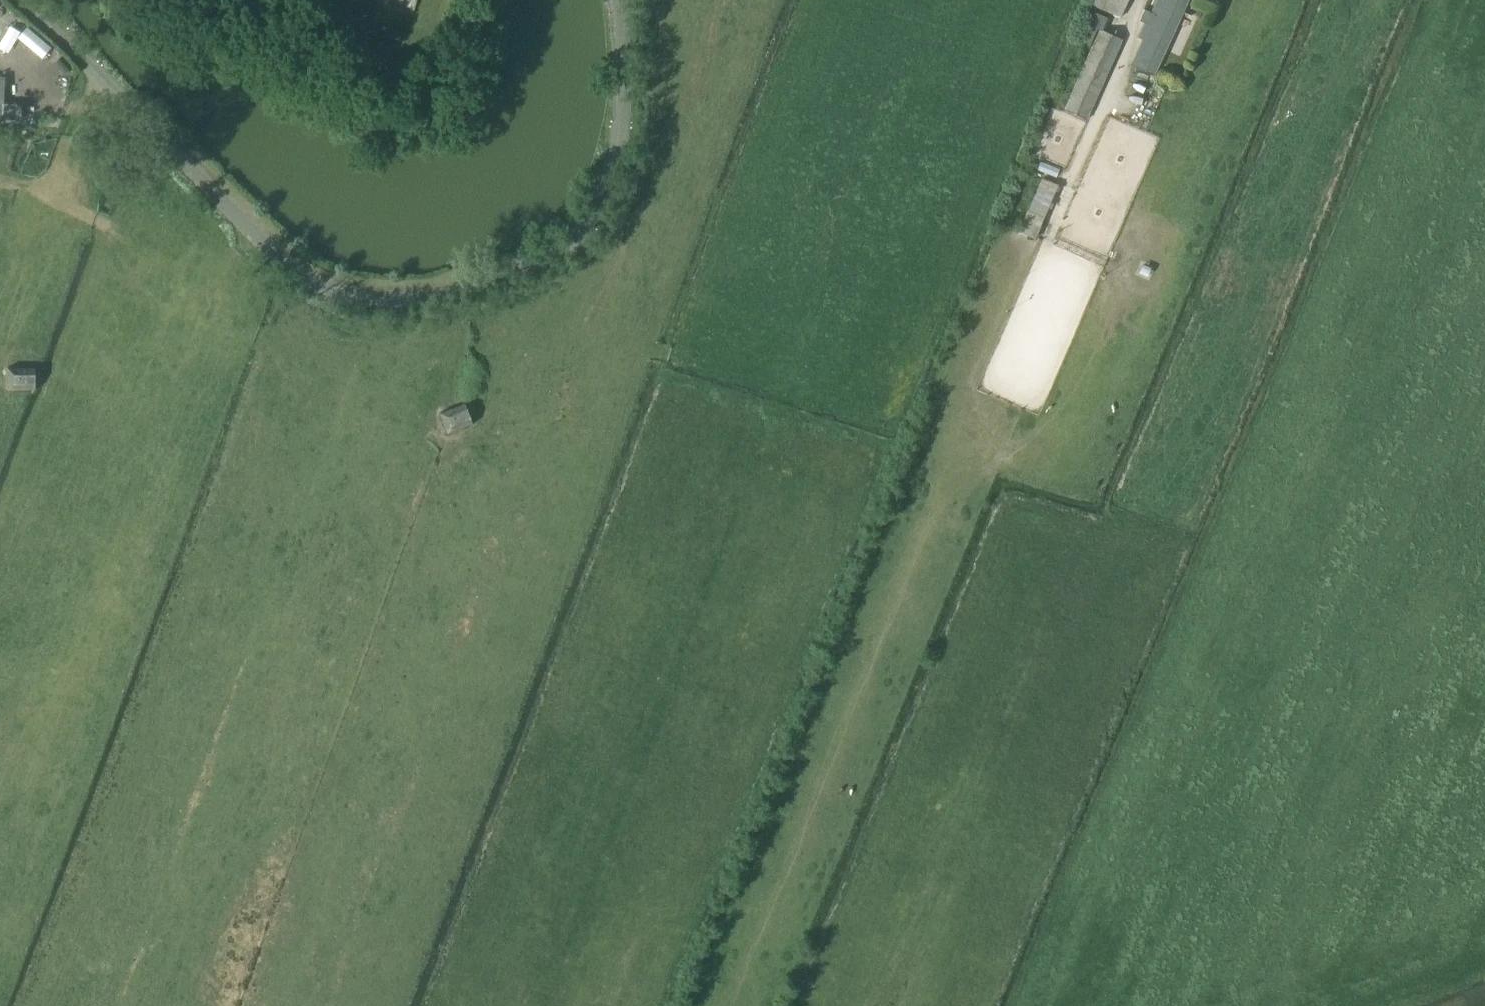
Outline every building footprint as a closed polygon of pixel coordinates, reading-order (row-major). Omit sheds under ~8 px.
[(384,7),(414,15),(417,0),(385,0),(384,7)] [(1090,5),(1120,17),(1128,0),(1092,0),(1090,5)] [(1143,39),(1131,64),(1150,73),(1161,48),(1166,50),(1178,25),(1176,24),(1187,0),(1157,0),(1151,12),(1144,9),(1139,20),(1144,23),(1142,26),(1137,36),(1143,39)] [(1097,28),(1099,29),(1064,110),(1087,120),(1123,39),(1103,31),(1109,18),(1089,10),(1076,40),(1089,46),(1097,28)] [(46,56),(55,44),(28,25),(20,36),(46,56)] [(16,117),(16,103),(7,102),(8,75),(0,74),(0,116),(16,117)] [(1018,231),(1035,239),(1058,185),(1042,178),(1018,231)] [(34,389),(34,381),(34,367),(6,367),(7,390),(34,389)] [(439,413),(446,429),(447,434),(473,424),(465,404),(439,413)]
